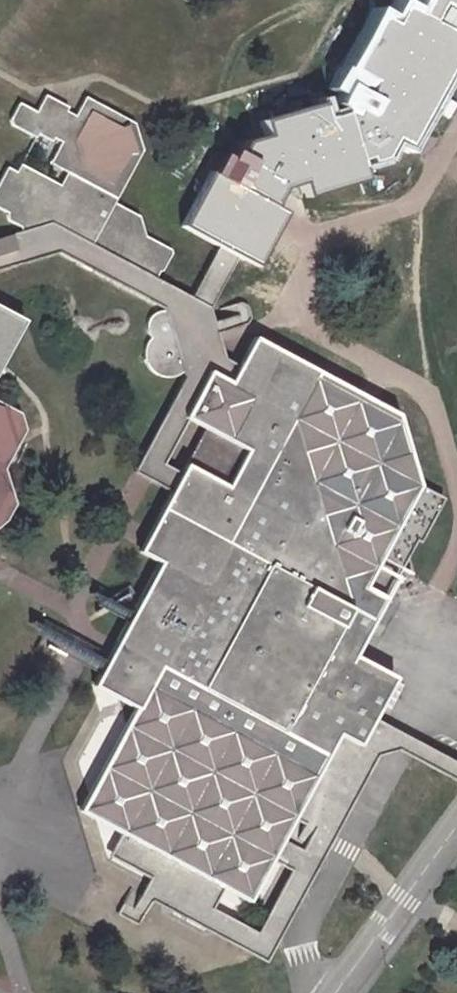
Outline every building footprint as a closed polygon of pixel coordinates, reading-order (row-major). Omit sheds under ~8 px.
[(428,7),(420,23),(404,14),(394,34),(382,28),(355,83),(373,90),(372,93),(349,83),(342,99),(354,104),(349,115),(360,120),(356,126),(348,124),(350,130),(331,136),(325,114),(269,131),(272,143),(261,146),(250,148),(244,161),(238,158),(235,164),(223,158),(215,174),(237,185),(234,190),(216,181),(189,234),(223,252),(243,262),(252,267),(280,215),(276,213),(283,196),(307,190),(310,199),(328,194),(331,201),(350,195),(348,188),(366,183),(361,170),(370,167),(371,172),(387,166),(397,145),(386,140),(393,126),(409,135),(420,117),(427,120),(456,62),(456,45),(443,37),(453,21),(456,24),(456,0),(418,0),(428,7)] [(144,151),(136,126),(87,100),(77,118),(70,113),(74,106),(51,94),(47,100),(40,109),(23,100),(14,119),(18,128),(37,138),(40,132),(55,142),(58,138),(63,142),(55,156),(59,167),(68,173),(62,185),(22,165),(16,171),(9,167),(0,183),(0,208),(6,210),(3,217),(16,223),(20,236),(52,227),(67,235),(78,215),(93,224),(101,210),(110,214),(92,248),(154,282),(158,275),(160,277),(172,255),(144,241),(138,217),(115,205),(144,151)] [(55,254),(158,308),(160,313),(174,374),(174,377),(123,473),(141,483),(162,494),(174,472),(155,462),(178,419),(196,428),(228,365),(215,358),(209,336),(240,326),(235,302),(212,310),(214,317),(204,320),(201,311),(243,262),(223,252),(185,295),(154,282),(92,248),(110,214),(101,210),(93,224),(78,215),(67,235),(52,227),(20,236),(0,241),(0,269),(55,254)] [(25,322),(0,309),(0,368),(25,322)] [(162,377),(174,374),(160,313),(158,313),(151,313),(144,315),(140,321),(139,326),(139,330),(141,335),(142,337),(139,344),(137,348),(137,355),(138,363),(142,369),(144,372),(149,375),(154,377),(162,377)] [(216,890),(242,902),(268,859),(333,738),(355,750),(371,720),(391,678),(348,651),(379,596),(364,587),(372,572),(387,580),(396,566),(374,554),(415,482),(393,413),(247,332),(228,365),(196,428),(174,472),(162,494),(132,552),(154,561),(87,686),(130,709),(71,812),(118,838),(216,890)] [(4,526),(11,513),(6,510),(13,497),(3,471),(24,433),(18,415),(0,406),(0,529),(4,526)] [(418,542),(441,497),(415,482),(374,554),(396,566),(410,539),(418,542)] [(364,587),(379,596),(387,580),(372,572),(364,587)] [(456,786),(456,766),(371,720),(355,750),(333,738),(268,859),(290,871),(255,938),(205,911),(216,890),(118,838),(107,859),(145,880),(138,894),(130,889),(117,914),(136,925),(149,902),(263,962),(373,755),(392,751),(456,786)]
